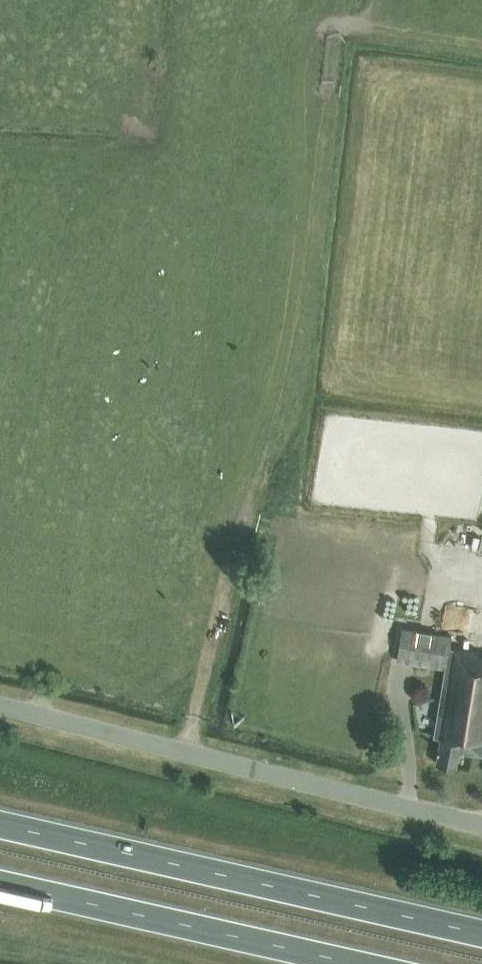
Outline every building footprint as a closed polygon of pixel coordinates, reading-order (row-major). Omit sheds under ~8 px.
[(460,649),(449,647),(451,635),(442,634),(444,623),(432,621),(430,632),(401,627),(396,659),(444,667),(435,725),(474,732),(475,728),(481,729),(481,655),(475,654),(476,651),(460,649)] [(475,728),(474,732),(435,725),(433,736),(440,737),(436,763),(456,766),(458,751),(481,755),(481,729),(475,728)]
